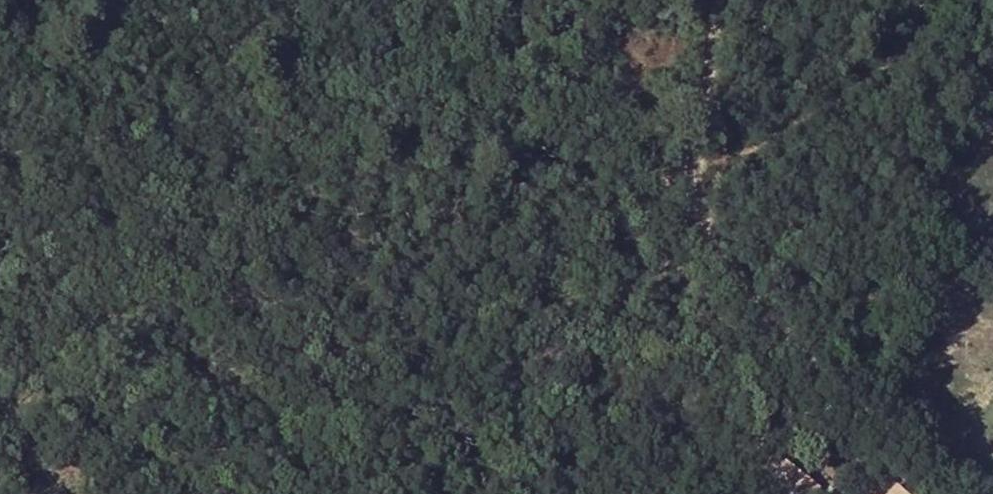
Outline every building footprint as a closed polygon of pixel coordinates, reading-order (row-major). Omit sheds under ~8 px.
[(805,478),(793,493),(813,493),(818,488),(805,478)]
